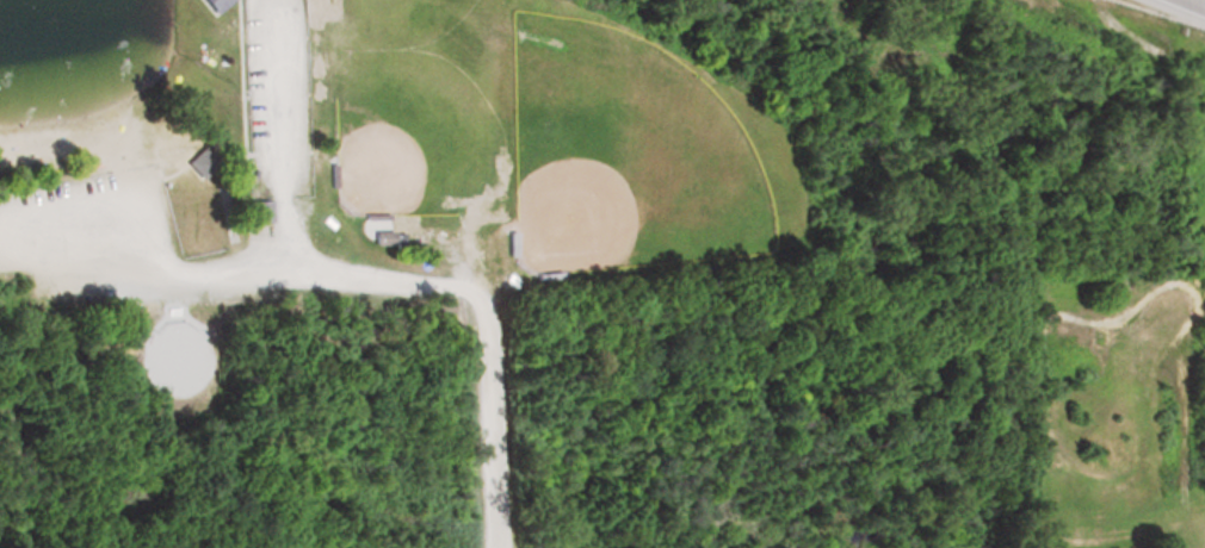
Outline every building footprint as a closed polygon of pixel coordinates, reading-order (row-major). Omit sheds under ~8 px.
[(228,0),(198,0),(210,15),(228,0)] [(248,204),(248,218),(264,218),(264,204),(248,204)]
